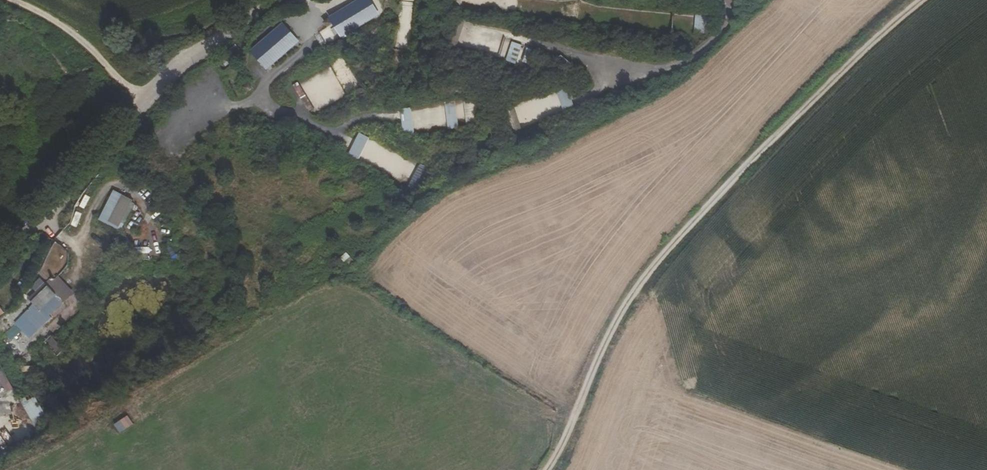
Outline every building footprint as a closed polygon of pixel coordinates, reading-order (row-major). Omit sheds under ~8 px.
[(371,0),(356,0),(329,16),(341,37),(379,14),(371,0)] [(705,34),(706,11),(695,10),(693,33),(705,34)] [(266,69),(299,41),(282,22),(249,50),(266,69)] [(510,66),(519,43),(511,40),(502,63),(510,66)] [(255,64),(247,68),(254,80),(262,76),(255,64)] [(313,107),(299,85),(293,88),(308,110),(313,107)] [(578,112),(568,85),(557,89),(567,116),(578,112)] [(458,128),(455,99),(443,100),(446,129),(458,128)] [(414,134),(409,106),(398,107),(403,136),(414,134)] [(358,160),(369,134),(361,130),(349,156),(358,160)] [(122,229),(128,218),(125,216),(134,199),(116,189),(100,218),(122,229)] [(75,291),(59,276),(16,323),(32,338),(75,291)] [(13,390),(0,362),(0,396),(13,390)] [(20,403),(31,426),(45,420),(34,396),(20,403)] [(115,422),(121,431),(134,423),(128,414),(115,422)]
